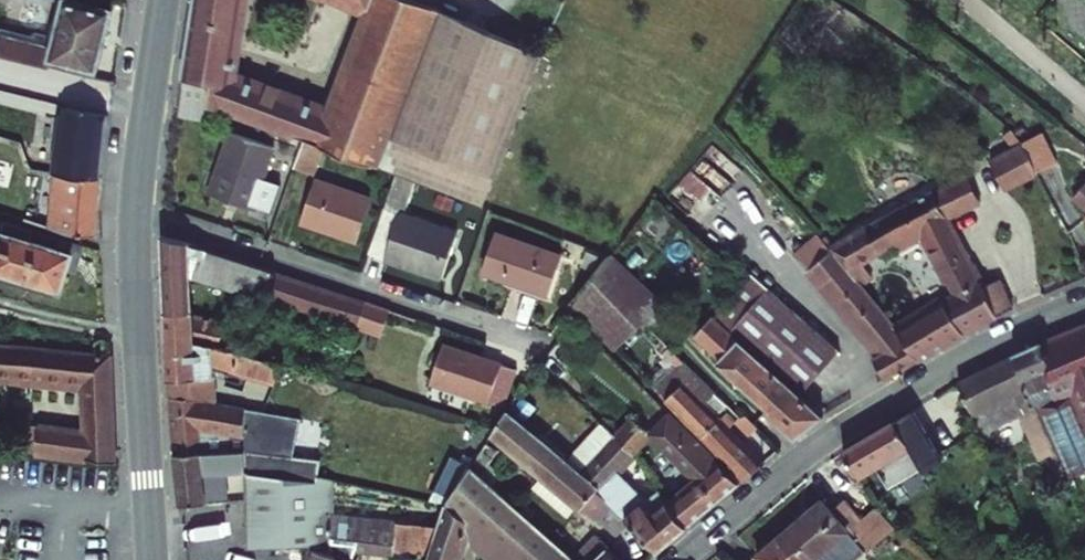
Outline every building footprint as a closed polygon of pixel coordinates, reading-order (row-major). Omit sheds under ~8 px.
[(27,63),(28,57),(77,68),(84,37),(92,6),(65,0),(41,0),(30,44),(0,37),(0,57),(27,63)] [(192,0),(180,85),(206,92),(203,114),(205,116),(298,149),(317,155),(372,176),(429,12),(396,0),(322,0),(367,20),(332,120),(228,85),(241,0),(192,0)] [(429,12),(372,176),(392,183),(409,189),(481,215),(539,51),(429,12)] [(180,85),(175,124),(202,131),(205,116),(203,114),(206,92),(180,85)] [(33,169),(35,169),(81,175),(84,143),(87,111),(41,102),(39,122),(33,169)] [(227,140),(206,202),(250,216),(251,213),(259,216),(268,218),(277,191),(260,185),(271,154),(227,140)] [(1062,171),(1050,142),(1028,151),(1041,180),(1062,171)] [(317,155),(298,149),(289,175),(308,181),(317,155)] [(1005,196),(1041,180),(1028,151),(993,167),(1005,196)] [(35,169),(29,226),(44,230),(75,235),(78,205),(81,175),(35,169)] [(403,274),(440,287),(455,241),(398,221),(409,189),(392,183),(382,216),(366,262),(403,274)] [(964,183),(930,200),(941,221),(976,204),(964,183)] [(316,187),(301,230),(329,239),(356,247),(370,205),(316,187)] [(1075,199),(1084,208),(1084,187),(1075,199)] [(930,200),(828,250),(849,277),(859,272),(852,260),(904,236),(910,247),(919,243),(943,286),(955,279),(961,290),(893,331),(918,363),(947,346),(976,329),(1014,314),(1004,287),(981,296),(941,221),(930,200)] [(813,235),(796,253),(877,353),(868,359),(882,383),(918,363),(893,331),(849,277),(828,250),(813,235)] [(40,290),(48,267),(54,269),(58,258),(61,247),(41,239),(37,249),(0,237),(0,278),(40,290)] [(496,239),(483,279),(515,290),(548,301),(562,261),(496,239)] [(161,283),(163,323),(191,322),(191,283),(295,315),(303,289),(182,251),(159,244),(161,283)] [(608,261),(573,311),(617,356),(637,323),(652,301),(610,259),(608,261)] [(795,399),(835,355),(748,277),(709,321),(795,399)] [(392,318),(303,289),(295,315),(383,343),(392,318)] [(761,416),(791,442),(804,431),(818,420),(795,399),(709,321),(706,319),(688,337),(714,360),(710,364),(763,412),(761,416)] [(166,364),(168,405),(202,411),(212,413),(210,378),(269,395),(276,374),(249,366),(223,358),(191,349),(191,323),(191,322),(163,323),(166,364)] [(230,335),(191,323),(191,349),(223,358),(230,335)] [(1039,347),(1048,370),(1041,372),(1047,388),(1052,401),(1072,392),(1079,408),(1073,411),(1083,436),(1084,436),(1084,337),(1083,329),(1039,347)] [(10,452),(93,461),(95,461),(93,408),(91,354),(0,347),(0,383),(63,389),(61,433),(0,426),(0,451),(10,452)] [(1024,354),(1010,360),(1025,397),(1047,388),(1041,372),(1048,370),(1039,347),(1024,354)] [(432,389),(507,414),(520,375),(482,363),(444,350),(432,389)] [(1025,397),(1010,360),(952,389),(972,439),(1013,418),(1029,460),(1048,452),(1031,409),(1025,397)] [(663,403),(698,440),(715,422),(706,414),(720,400),(691,374),(677,388),(663,403)] [(170,432),(171,460),(200,461),(199,446),(204,446),(204,440),(236,446),(235,452),(243,453),(243,449),(243,423),(202,415),(202,411),(168,405),(170,432)] [(698,440),(740,483),(750,475),(759,468),(723,431),(731,423),(722,415),(715,422),(698,440)] [(628,421),(605,447),(622,466),(645,441),(672,471),(686,486),(661,510),(681,532),(708,510),(735,488),(667,417),(643,439),(628,421)] [(904,419),(890,427),(905,452),(913,447),(919,444),(904,419)] [(503,422),(488,445),(533,484),(524,495),(560,526),(569,516),(571,518),(573,516),(586,528),(594,519),(602,510),(589,498),(572,484),(559,472),(517,434),(503,422)] [(838,459),(853,483),(870,473),(883,494),(918,473),(912,463),(919,458),(913,447),(905,452),(890,427),(864,443),(838,459)] [(605,447),(592,434),(559,472),(572,484),(605,447)] [(622,466),(605,447),(572,484),(589,498),(602,510),(652,555),(667,544),(681,532),(661,510),(647,494),(632,508),(608,481),(622,466)] [(926,468),(919,458),(912,463),(918,473),(926,468)] [(200,461),(171,460),(176,515),(203,516),(222,518),(221,481),(238,481),(239,559),(309,557),(330,556),(328,527),(328,523),(314,523),(316,485),(317,470),(281,467),(266,466),(242,464),(200,461)] [(686,486),(672,471),(647,494),(661,510),(686,486)] [(467,481),(457,500),(448,515),(473,536),(465,558),(468,559),(563,559),(467,481)] [(872,516),(858,527),(842,506),(828,517),(819,505),(807,514),(796,524),(826,559),(839,559),(853,549),(860,558),(888,536),(872,516)] [(429,559),(464,559),(465,558),(473,536),(448,515),(439,530),(439,532),(429,559)] [(308,559),(355,559),(356,559),(398,559),(400,527),(328,523),(328,527),(330,556),(309,557),(308,559)] [(774,541),(789,559),(826,559),(796,524),(785,533),(774,541)] [(598,549),(590,540),(574,554),(569,559),(585,559),(598,549)] [(774,541),(763,550),(751,559),(752,559),(789,559),(774,541)] [(598,549),(585,559),(608,559),(598,549)]
